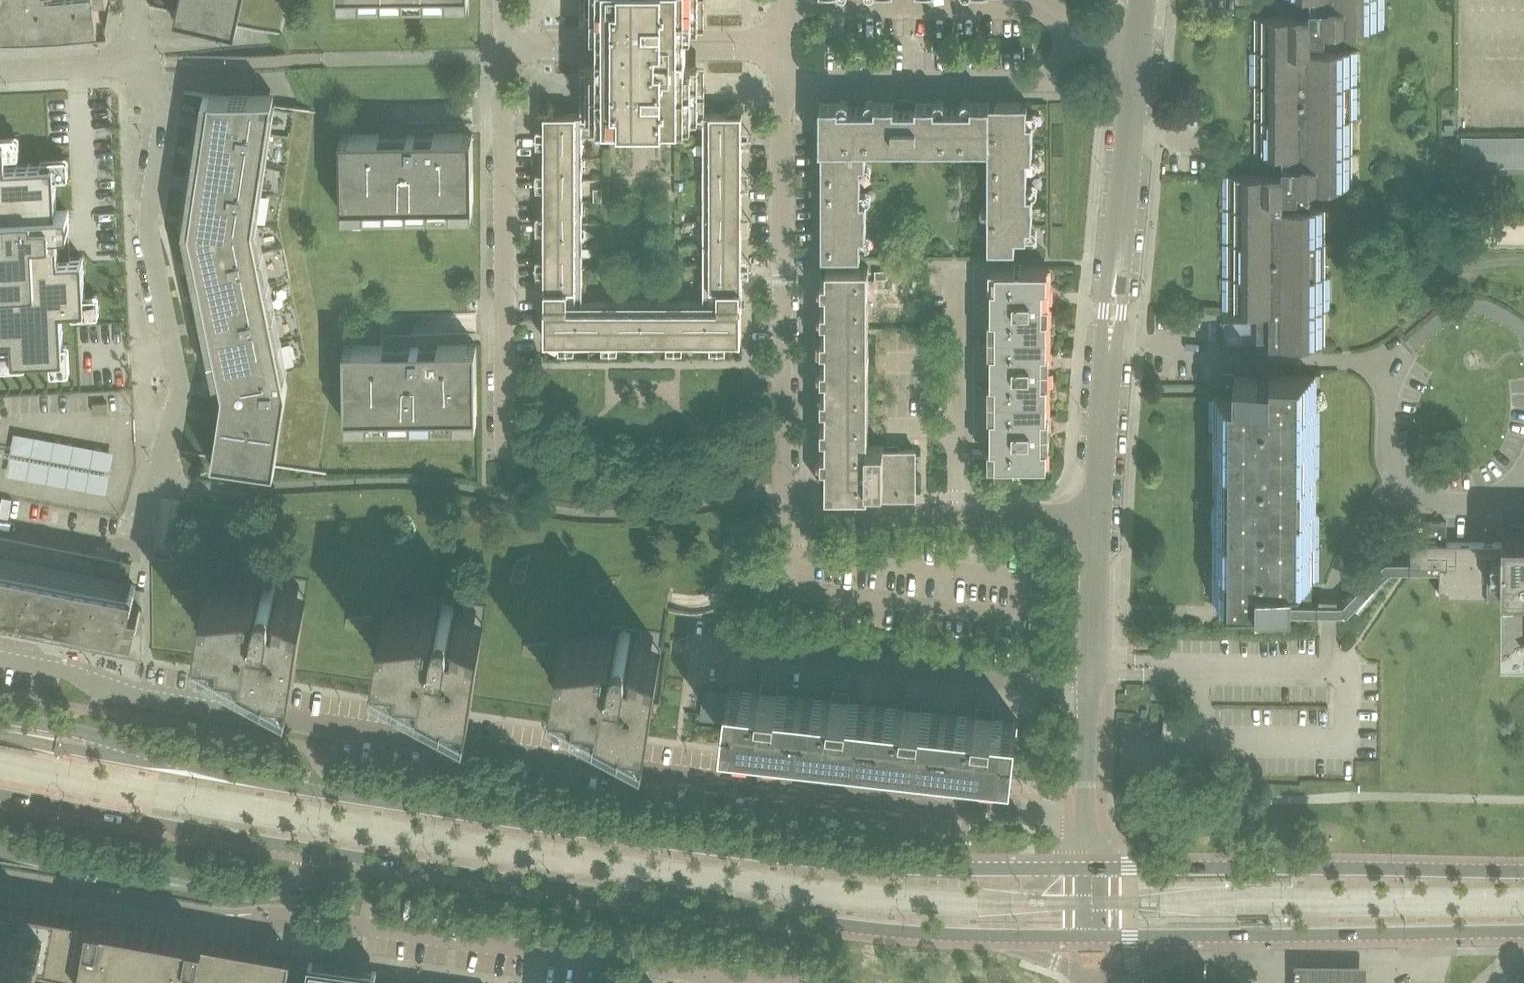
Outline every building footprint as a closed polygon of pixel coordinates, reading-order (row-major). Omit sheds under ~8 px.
[(101,28),(97,0),(0,0),(0,33),(17,33),(42,32),(66,31),(101,28)] [(238,23),(243,0),(179,0),(177,9),(146,2),(146,3),(177,10),(174,21),(235,34),(238,23)] [(581,112),(583,112),(583,115),(636,115),(636,112),(650,112),(650,115),(704,115),(704,112),(705,112),(705,90),(705,60),(692,60),(692,50),(692,36),(692,28),(705,27),(706,4),(706,0),(581,0),(581,4),(581,26),(587,26),(587,27),(599,27),(599,36),(599,50),(599,60),(599,61),(587,61),(587,62),(582,62),(581,90),(581,112)] [(1271,375),(1271,345),(1330,345),(1330,209),(1310,209),(1310,187),(1358,187),(1358,51),(1336,51),(1336,30),(1386,30),(1386,0),(1297,0),(1297,4),(1297,17),(1249,17),(1249,153),(1270,153),(1270,162),(1270,172),(1221,172),(1221,311),(1258,311),(1258,321),(1258,346),(1258,375),(1271,375)] [(223,384),(225,384),(233,382),(234,394),(223,392),(222,403),(214,454),(182,449),(181,450),(326,472),(327,471),(276,463),(287,386),(284,371),(287,370),(258,224),(258,223),(275,105),(298,108),(315,111),(315,110),(289,106),(272,103),(274,93),(210,94),(185,90),(184,91),(203,94),(200,120),(184,225),(191,261),(215,379),(222,377),(223,384)] [(840,101),(822,101),(822,146),(824,146),(824,254),(862,254),(862,235),(867,235),(867,198),(862,199),(862,163),(867,163),(867,145),(990,145),(990,247),(1018,247),(1018,236),(1029,236),(1029,226),(1034,226),(1034,192),(1029,192),(1029,157),(1034,157),(1034,121),(1029,121),(1029,101),(973,101),(973,107),(936,107),(936,101),(918,101),(918,106),(895,106),(895,101),(876,101),(876,106),(840,106),(840,101)] [(583,120),(583,115),(583,112),(581,112),(544,113),(545,339),(741,339),(742,112),(705,112),(704,112),(704,115),(705,300),(582,300),(583,120)] [(434,133),(434,135),(434,139),(415,139),(415,135),(407,135),(407,139),(394,139),(379,139),(379,134),(341,134),(342,203),(342,213),(473,212),(473,201),(474,201),(473,133),(434,133)] [(1461,135),(1461,166),(1523,165),(1523,135),(1461,135)] [(13,334),(14,358),(63,356),(61,308),(85,307),(83,257),(59,259),(57,230),(67,230),(68,229),(68,228),(68,212),(67,211),(66,210),(56,211),(54,163),(6,165),(5,141),(0,141),(0,335),(13,334)] [(594,200),(602,200),(602,187),(594,187),(594,200)] [(1049,421),(1049,377),(1049,366),(1049,356),(1049,303),(1049,292),(1049,264),(992,264),(992,460),(1049,460),(1049,432),(1049,421)] [(828,337),(823,337),(823,348),(828,348),(828,364),(823,364),(823,378),(828,377),(828,395),(823,395),(823,407),(828,407),(828,424),(823,424),(823,435),(828,436),(828,453),(823,453),(823,465),(829,465),(829,494),(917,493),(917,450),(891,450),(886,450),(886,446),(870,446),(870,266),(828,266),(828,279),(823,279),(823,290),(828,290),(828,308),(823,308),(823,321),(828,321),(828,337)] [(875,269),(875,278),(887,278),(887,269),(875,269)] [(1258,346),(1258,321),(1224,321),(1224,346),(1258,346)] [(419,349),(419,346),(411,346),(411,350),(394,350),(383,350),(383,345),(345,345),(345,413),(346,413),(346,424),(477,422),(477,412),(477,343),(438,344),(438,349),(419,349)] [(1312,603),(1312,581),(1318,581),(1318,375),(1271,375),(1258,375),(1235,375),(1235,386),(1235,397),(1211,397),(1210,603),(1262,603),(1262,620),(1263,620),(1263,618),(1311,618),(1311,620),(1312,620),(1312,613),(1312,603)] [(107,401),(93,402),(93,412),(108,412),(107,401)] [(15,432),(11,451),(0,449),(0,453),(10,455),(6,474),(105,493),(113,452),(15,432)] [(1503,533),(1503,541),(1412,540),(1412,561),(1383,560),(1378,568),(1341,603),(1312,603),(1312,613),(1346,613),(1377,583),(1391,570),(1408,570),(1440,571),(1444,571),(1444,592),(1490,591),(1523,591),(1523,533),(1503,533)] [(32,634),(66,641),(65,638),(81,641),(81,644),(130,654),(130,653),(141,655),(142,655),(142,654),(141,654),(141,641),(142,641),(142,609),(142,608),(140,608),(140,605),(132,603),(136,586),(127,584),(132,561),(0,535),(0,628),(32,634)] [(530,553),(516,560),(509,583),(525,581),(530,553)] [(307,595),(287,586),(275,581),(275,580),(274,579),(273,578),(271,578),(270,578),(269,578),(268,578),(267,579),(266,580),(265,581),(261,589),(257,589),(258,582),(260,582),(260,580),(207,587),(199,635),(209,636),(223,645),(292,682),(293,680),(294,680),(297,660),(307,595)] [(616,579),(595,584),(595,595),(610,595),(616,579)] [(191,606),(194,588),(173,590),(171,603),(191,606)] [(474,693),(484,622),(452,608),(452,606),(451,606),(449,605),(448,605),(447,604),(446,605),(444,605),(443,606),(442,607),(442,608),(438,616),(434,615),(435,608),(437,608),(437,607),(384,613),(377,662),(386,663),(469,708),(470,706),(472,707),(474,693)] [(368,633),(371,615),(346,617),(345,629),(368,633)] [(578,697),(625,723),(647,735),(647,733),(649,733),(657,673),(661,648),(630,634),(629,633),(628,632),(627,631),(625,631),(624,631),(623,631),(622,631),(621,632),(620,633),(619,634),(615,642),(611,641),(612,635),(615,634),(615,633),(561,639),(554,688),(563,689),(578,697)] [(548,641),(524,644),(522,655),(545,659),(548,641)] [(728,687),(703,684),(700,716),(725,719),(723,731),(725,731),(750,734),(756,734),(791,738),(795,739),(801,739),(837,743),(868,747),(941,755),(1011,763),(1011,764),(1013,764),(1018,719),(994,716),(995,706),(982,705),(983,703),(977,702),(976,714),(946,710),(922,708),(923,698),(911,696),(911,695),(905,694),(904,706),(874,702),(849,700),(851,690),(838,688),(839,686),(833,686),(832,698),(801,694),(778,691),(779,681),(767,680),(767,678),(761,677),(760,689),(728,686),(728,687)] [(42,951),(50,909),(0,900),(0,982),(47,982),(37,980),(41,961),(39,961),(41,951),(42,951)] [(294,953),(50,909),(42,951),(60,954),(59,965),(58,964),(57,967),(61,968),(61,966),(80,969),(80,971),(95,974),(95,972),(114,976),(114,977),(117,978),(118,975),(117,975),(119,965),(138,968),(136,979),(135,981),(139,982),(140,979),(139,979),(141,969),(160,972),(158,982),(287,982),(294,953)] [(375,980),(377,966),(310,956),(306,982),(395,982),(375,980)] [(1294,963),(1294,982),(1368,982),(1368,964),(1294,963)]
